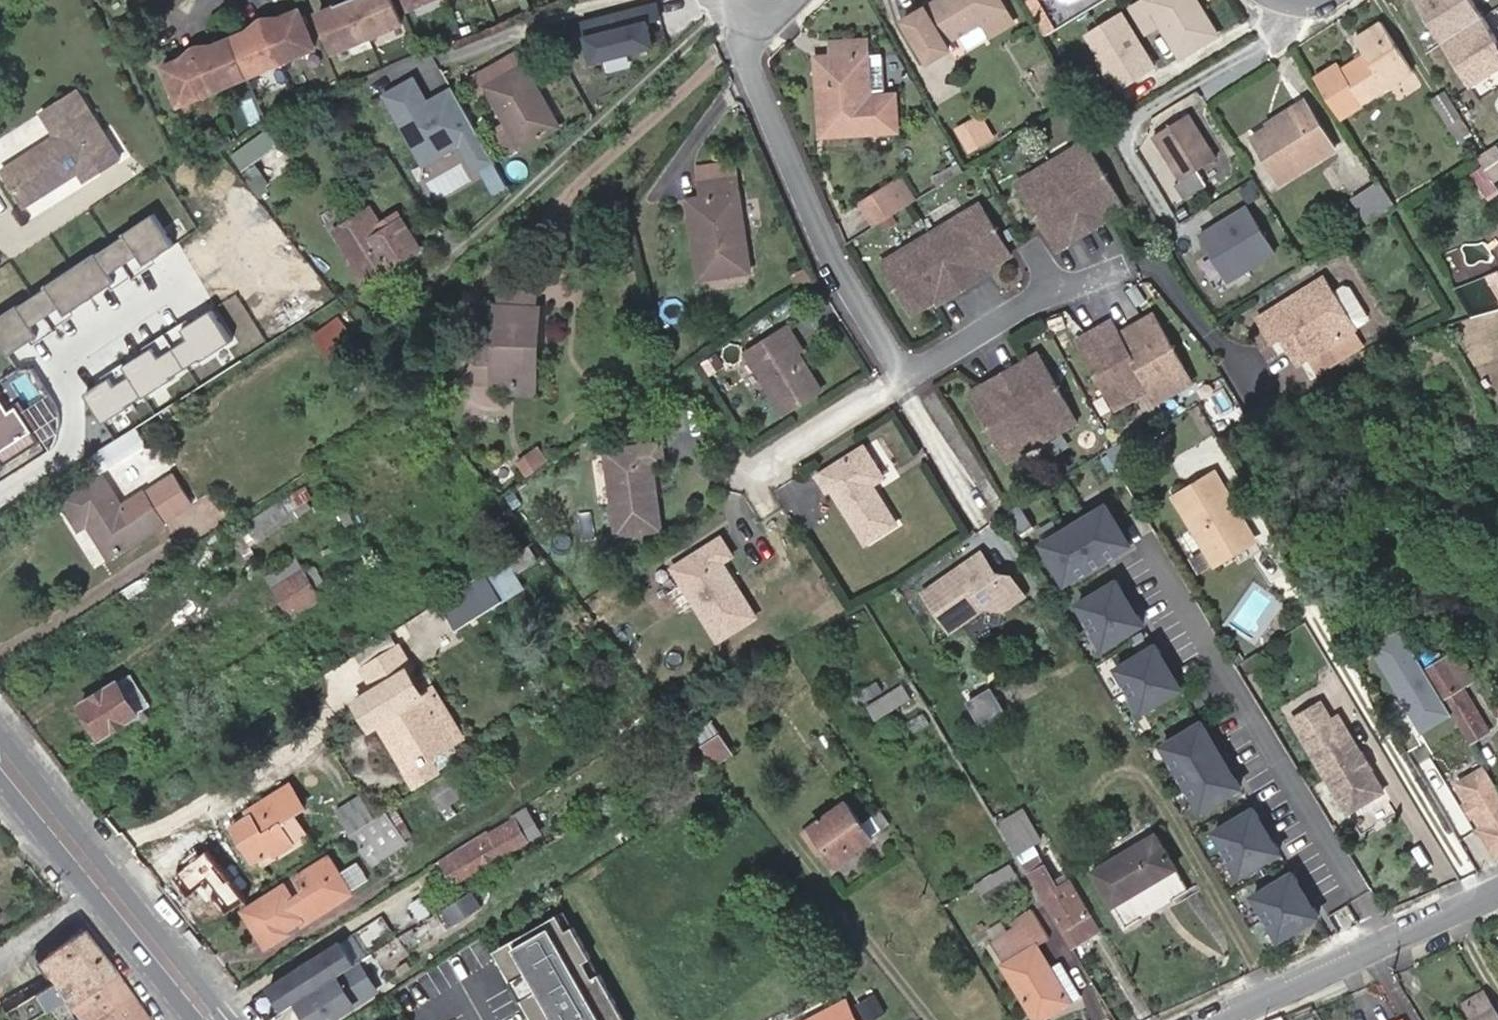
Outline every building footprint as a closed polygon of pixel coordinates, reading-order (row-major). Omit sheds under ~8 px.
[(365,40),(350,0),(343,0),(332,5),(334,7),(316,14),(330,50),(348,43),(349,46),(365,40)] [(365,40),(381,33),(381,29),(399,22),(390,0),(350,0),(365,40)] [(947,42),(981,23),(989,39),(1016,21),(1003,0),(964,0),(962,1),(961,0),(951,0),(929,13),(947,42)] [(1201,9),(1195,12),(1188,0),(1147,0),(1137,6),(1152,30),(1161,25),(1181,57),(1218,34),(1201,9)] [(1201,9),(1196,0),(1188,0),(1195,12),(1201,9)] [(1468,89),(1497,70),(1497,46),(1467,0),(1411,0),(1468,89)] [(1084,30),(1117,88),(1160,64),(1127,6),(1084,30)] [(119,15),(126,28),(137,23),(130,10),(119,15)] [(263,22),(280,63),(297,56),(296,53),(314,46),(298,11),(281,18),(280,15),(263,22)] [(581,35),(589,62),(654,45),(647,17),(581,35)] [(262,70),(280,63),(263,22),(249,27),(251,30),(230,39),(245,74),(261,67),(262,70)] [(1359,108),(1412,75),(1380,24),(1353,42),(1363,58),(1338,74),(1359,108)] [(194,50),(212,92),(230,85),(229,81),(245,74),(230,39),(213,46),(212,43),(194,50)] [(834,92),(819,91),(822,135),(900,131),(898,94),(871,97),(869,39),(834,41),(836,57),(831,57),(834,92)] [(195,99),(212,92),(194,50),(178,56),(180,61),(163,67),(176,102),(194,96),(195,99)] [(540,97),(522,66),(515,54),(469,80),(478,93),(485,88),(518,151),(550,132),(533,100),(540,97)] [(817,57),(819,91),(834,92),(831,57),(817,57)] [(412,76),(379,95),(421,168),(458,147),(473,173),(492,161),(449,87),(426,100),(412,76)] [(55,138),(4,168),(25,203),(77,172),(85,185),(125,160),(81,85),(39,110),(55,138)] [(1430,104),(1445,130),(1459,120),(1444,96),(1430,104)] [(558,127),(540,97),(533,100),(550,132),(558,127)] [(1276,126),(1270,131),(1251,143),(1277,186),(1334,151),(1304,103),(1272,121),(1276,126)] [(1149,137),(1177,182),(1172,186),(1181,202),(1204,188),(1195,173),(1214,160),(1186,115),(1149,137)] [(977,121),(958,133),(968,152),(988,141),(977,121)] [(1266,125),(1270,131),(1276,126),(1272,121),(1266,125)] [(273,174),(291,163),(270,128),(231,154),(257,192),(276,179),(273,174)] [(29,145),(23,129),(0,138),(0,156),(29,145)] [(1032,175),(1017,185),(1059,251),(1072,243),(1068,237),(1073,233),(1077,239),(1091,230),(1105,222),(1101,216),(1107,212),(1111,218),(1127,208),(1085,142),(1070,152),(1074,158),(1055,170),(1036,182),(1032,175)] [(1051,164),(1032,175),(1036,182),(1055,170),(1074,158),(1070,152),(1051,164)] [(294,167),(291,163),(273,174),(276,179),(294,167)] [(699,238),(685,239),(692,282),(753,271),(737,177),(690,185),(693,199),(699,238)] [(1362,225),(1392,207),(1377,183),(1347,202),(1362,225)] [(859,205),(873,228),(897,213),(883,191),(859,205)] [(679,200),(685,239),(699,238),(693,199),(679,200)] [(1247,201),(1198,232),(1229,281),(1278,250),(1247,201)] [(929,234),(879,265),(910,316),(942,297),(944,301),(963,290),(981,279),(979,275),(1011,256),(1007,249),(980,204),(929,234)] [(1107,212),(1101,216),(1105,222),(1111,218),(1107,212)] [(0,314),(0,345),(6,354),(173,244),(153,213),(0,314)] [(388,268),(419,248),(399,214),(383,224),(388,232),(372,241),(388,268)] [(1073,233),(1068,237),(1072,243),(1077,239),(1073,233)] [(1322,276),(1256,318),(1278,353),(1287,348),(1297,364),(1355,328),(1322,276)] [(502,288),(502,306),(538,308),(538,289),(502,288)] [(244,358),(211,305),(81,386),(114,439),(244,358)] [(539,346),(541,308),(538,308),(502,306),(495,305),(493,349),(478,347),(477,384),(502,385),(511,386),(526,387),(528,345),(539,346)] [(1133,325),(1119,334),(1148,385),(1155,398),(1175,387),(1177,391),(1193,382),(1154,314),(1139,322),(1142,328),(1136,331),(1133,325)] [(1119,334),(1111,321),(1097,329),(1101,335),(1095,338),(1091,332),(1077,340),(1116,409),(1131,401),(1129,396),(1148,385),(1119,334)] [(1139,322),(1133,325),(1136,331),(1142,328),(1139,322)] [(824,392),(795,346),(799,343),(790,329),(749,355),(786,416),(824,392)] [(1097,329),(1091,332),(1095,338),(1101,335),(1097,329)] [(526,387),(511,386),(510,395),(536,396),(539,346),(528,345),(526,387)] [(982,385),(968,393),(1007,462),(1042,442),(1077,423),(1038,354),(1023,362),(1027,368),(1020,371),(1017,365),(1003,373),(989,381),(992,388),(986,391),(982,385)] [(1023,362),(1017,365),(1020,371),(1027,368),(1023,362)] [(989,381),(982,385),(986,391),(992,388),(989,381)] [(42,442),(18,406),(10,411),(0,395),(0,471),(42,442)] [(1123,439),(1105,451),(1117,470),(1134,458),(1123,439)] [(657,467),(670,464),(667,445),(611,452),(623,536),(667,530),(657,467)] [(875,455),(891,480),(903,473),(887,448),(875,455)] [(874,490),(886,482),(867,452),(822,481),(829,493),(834,491),(869,547),(899,529),(874,490)] [(598,504),(610,503),(606,455),(594,456),(598,504)] [(1169,497),(1210,564),(1246,542),(1225,509),(1229,506),(1209,472),(1169,497)] [(121,511),(98,474),(58,499),(78,531),(88,525),(108,557),(192,505),(174,477),(121,511)] [(244,537),(282,514),(276,507),(238,529),(244,537)] [(1130,546),(1107,507),(1085,520),(1109,559),(1130,546)] [(1109,559),(1085,520),(1064,533),(1087,572),(1109,559)] [(1087,572),(1064,533),(1043,546),(1066,585),(1087,572)] [(723,564),(734,557),(723,540),(676,569),(719,642),(757,619),(723,564)] [(440,595),(456,625),(529,587),(512,556),(440,595)] [(926,595),(953,640),(989,618),(1004,622),(1029,608),(1018,591),(1004,584),(998,588),(995,582),(993,572),(985,559),(926,595)] [(297,575),(291,564),(269,578),(275,589),(297,575)] [(297,575),(275,589),(289,614),(306,605),(318,598),(303,572),(297,575)] [(1092,627),(1131,604),(1117,583),(1079,606),(1092,627)] [(1144,625),(1131,604),(1092,627),(1105,649),(1144,625)] [(306,605),(289,614),(294,623),(310,613),(306,605)] [(1451,718),(1399,627),(1369,644),(1422,735),(1451,718)] [(1131,692),(1170,668),(1157,647),(1118,670),(1131,692)] [(1489,731),(1445,658),(1427,669),(1471,742),(1489,731)] [(1183,689),(1170,668),(1131,692),(1144,713),(1183,689)] [(117,683),(138,715),(154,705),(133,674),(117,683)] [(412,772),(447,751),(436,733),(443,729),(409,676),(367,702),(382,725),(412,772)] [(877,717),(916,697),(907,681),(868,701),(877,717)] [(117,683),(82,706),(102,738),(138,715),(117,683)] [(991,685),(969,699),(983,722),(1006,708),(991,685)] [(382,725),(367,702),(360,707),(365,717),(373,731),(382,725)] [(1294,722),(1347,810),(1379,791),(1337,720),(1329,725),(1319,707),(1294,722)] [(1217,745),(1203,724),(1165,747),(1178,768),(1217,745)] [(447,751),(454,748),(443,729),(436,733),(447,751)] [(702,748),(717,766),(734,754),(730,750),(737,745),(731,737),(725,741),(720,736),(702,748)] [(1229,766),(1217,745),(1178,768),(1191,790),(1229,766)] [(1243,788),(1229,766),(1191,790),(1204,811),(1243,788)] [(1488,768),(1462,784),(1487,826),(1483,828),(1497,853),(1497,785),(1488,768)] [(449,790),(444,782),(430,790),(435,798),(449,790)] [(276,857),(309,835),(295,816),(307,808),(291,785),(249,811),(252,816),(233,827),(255,864),(274,852),(276,857)] [(409,810),(404,803),(377,821),(368,827),(365,828),(386,862),(409,847),(398,832),(394,826),(390,820),(409,810)] [(813,830),(828,851),(839,866),(876,838),(849,803),(813,830)] [(1269,830),(1256,809),(1217,832),(1230,854),(1269,830)] [(365,828),(368,827),(359,812),(346,821),(355,834),(365,828)] [(891,826),(882,813),(874,818),(883,831),(891,826)] [(493,838),(518,822),(514,817),(489,833),(493,838)] [(1019,853),(1028,848),(1044,839),(1035,825),(1033,827),(1030,821),(1026,825),(1029,829),(1010,840),(1019,853)] [(479,839),(443,862),(457,883),(528,842),(521,831),(521,827),(518,822),(493,838),(489,833),(479,839)] [(348,832),(342,823),(324,835),(330,844),(348,832)] [(355,834),(353,835),(375,870),(386,862),(365,828),(355,834)] [(821,858),(828,851),(813,830),(805,836),(821,858)] [(1282,852),(1269,830),(1230,854),(1243,875),(1282,852)] [(1156,832),(1093,870),(1114,905),(1177,866),(1156,832)] [(1033,857),(1028,848),(1019,853),(1025,862),(1033,857)] [(1079,921),(1092,913),(1073,881),(1060,889),(1040,856),(1026,865),(1064,927),(1065,927),(1076,946),(1089,937),(1079,921)] [(321,906),(325,912),(355,892),(334,857),(300,877),(309,891),(295,900),(287,886),(245,912),(257,929),(263,925),(273,941),(275,944),(293,933),(292,930),(306,921),(307,923),(320,915),(315,908),(321,906)] [(974,884),(984,901),(1019,881),(1009,865),(974,884)] [(1308,894),(1295,873),(1256,896),(1269,918),(1308,894)] [(471,894),(446,910),(456,927),(482,911),(471,894)] [(1321,916),(1308,894),(1269,918),(1282,939),(1321,916)] [(320,915),(325,912),(321,906),(315,908),(320,915)] [(1068,999),(1060,986),(1049,968),(1036,946),(1047,939),(1030,908),(1016,917),(1019,923),(987,941),(1034,1019),(1068,999)] [(1101,930),(1092,913),(1079,921),(1089,937),(1101,930)] [(599,973),(592,977),(583,961),(590,957),(572,926),(565,930),(556,915),(500,947),(513,970),(507,974),(530,1015),(537,1011),(542,1019),(626,1019),(599,973)] [(263,925),(257,929),(267,945),(273,941),(263,925)] [(0,1019),(40,1019),(69,1002),(73,1008),(116,974),(82,930),(38,963),(53,984),(0,1017),(0,1019)] [(353,967),(354,967),(341,946),(313,964),(316,968),(303,976),(301,972),(273,990),(285,1010),(296,1003),(303,999),(353,967)] [(1068,999),(1070,1003),(1081,997),(1060,962),(1049,968),(1060,986),(1068,999)] [(296,1004),(306,1019),(331,1019),(366,998),(363,993),(372,987),(358,965),(296,1004)] [(73,1008),(81,1019),(148,1019),(116,974),(73,1008)] [(1486,996),(1467,1007),(1474,1019),(1497,1019),(1497,1015),(1486,996)] [(849,999),(833,1007),(837,1013),(852,1005),(849,999)] [(833,1007),(807,1019),(860,1019),(852,1005),(837,1013),(833,1007)]
